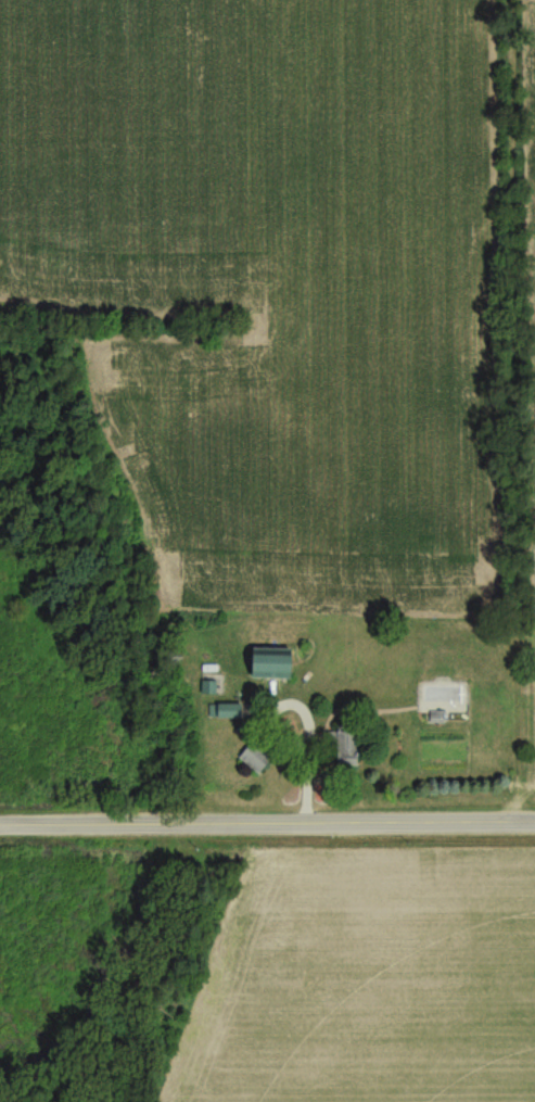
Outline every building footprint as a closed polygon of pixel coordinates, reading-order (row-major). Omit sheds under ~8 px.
[(263,655),(307,655),(308,679),(263,679),(263,655)] [(217,722),(241,722),(241,707),(217,707),(217,722)] [(357,735),(336,735),(336,768),(357,768),(357,735)] [(273,759),(253,742),(238,760),(258,776),(273,759)]
